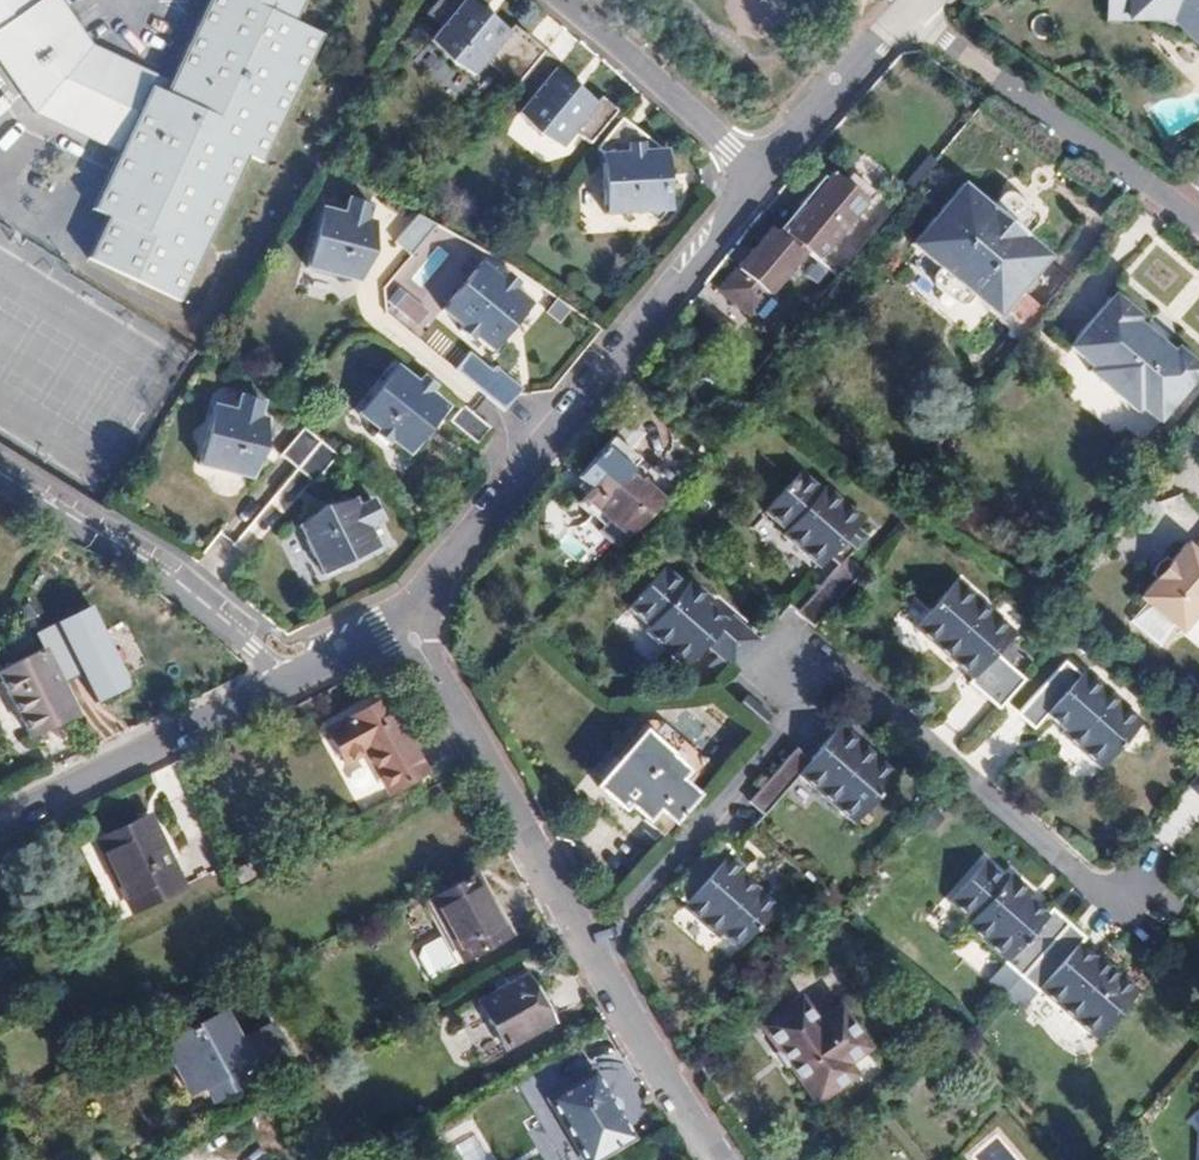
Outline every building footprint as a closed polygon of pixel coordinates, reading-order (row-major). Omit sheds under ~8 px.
[(12,80),(81,31),(59,0),(0,0),(0,63),(12,80)] [(88,258),(180,301),(247,156),(261,163),(322,35),(293,21),(303,0),(207,0),(169,82),(164,92),(164,93),(150,86),(119,152),(93,210),(108,216),(88,258)] [(428,13),(443,25),(431,40),(473,75),(485,61),(516,86),(544,50),(514,26),(508,33),(468,0),(438,0),(428,13)] [(1107,22),(1170,19),(1198,45),(1198,0),(1106,0),(1107,22)] [(119,152),(150,86),(164,92),(169,82),(91,46),(81,31),(12,80),(35,113),(119,152)] [(590,144),(618,110),(601,96),(596,103),(555,70),(561,63),(544,50),(516,86),(530,98),(518,113),(560,148),(574,131),(590,144)] [(605,214),(670,210),(666,148),(662,148),(621,117),(595,149),(601,154),(605,214)] [(992,315),(1042,256),(1019,236),(985,207),(958,183),(907,242),(992,315)] [(1029,225),(994,196),(985,207),(1019,236),(1029,225)] [(359,282),(375,221),(368,219),(371,204),(347,198),(343,213),(322,206),(306,267),(359,282)] [(410,255),(437,224),(417,214),(393,243),(410,255)] [(716,291),(744,313),(797,246),(769,224),(716,291)] [(299,265),(301,256),(292,254),(290,262),(299,265)] [(501,279),(481,263),(443,310),(462,327),(460,330),(472,339),(474,336),(492,350),(531,304),(513,289),(518,283),(506,273),(501,279)] [(1109,292),(1063,346),(1085,364),(1082,368),(1130,409),(1134,406),(1151,421),(1198,367),(1170,344),(1166,349),(1153,337),(1149,342),(1137,331),(1141,328),(1130,319),(1135,314),(1109,292)] [(1153,337),(1141,328),(1137,331),(1149,342),(1153,337)] [(410,456),(448,407),(430,392),(435,386),(422,375),(416,381),(395,364),(356,413),(377,430),(375,433),(388,443),(391,440),(410,456)] [(490,371),(476,388),(504,412),(518,395),(490,371)] [(198,465),(251,479),(266,418),(259,416),(263,401),(239,395),(235,410),(214,405),(198,465)] [(491,428),(463,404),(449,421),(477,444),(491,428)] [(297,469),(320,441),(303,427),(280,455),(297,469)] [(337,455),(320,441),(297,469),(314,483),(337,455)] [(651,485),(640,475),(644,472),(629,459),(626,463),(614,453),(570,506),(594,529),(598,524),(610,534),(651,485)] [(780,530),(818,564),(828,553),(841,537),(851,545),(862,533),(853,524),(861,515),(822,480),(819,483),(799,465),(762,506),(784,526),(780,530)] [(617,541),(662,495),(651,485),(610,534),(617,541)] [(1175,524),(1190,506),(1172,491),(1157,508),(1175,524)] [(354,498),(298,526),(322,574),(379,548),(369,527),(382,521),(372,499),(358,505),(354,498)] [(1188,549),(1182,544),(1135,598),(1142,604),(1126,622),(1156,648),(1172,629),(1177,633),(1198,607),(1198,536),(1188,549)] [(843,555),(851,545),(841,537),(828,553),(837,561),(843,555)] [(811,626),(859,570),(843,555),(837,561),(794,611),(811,626)] [(648,636),(689,672),(710,649),(738,674),(764,645),(735,619),(730,625),(712,609),(717,603),(695,583),(689,589),(669,571),(633,611),(654,630),(648,636)] [(1002,641),(1012,629),(954,578),(913,625),(969,675),(965,680),(998,708),(1024,678),(1006,662),(993,651),(1002,641)] [(1187,627),(1198,638),(1198,614),(1187,627)] [(30,739),(77,715),(76,713),(134,683),(142,698),(176,678),(167,663),(156,669),(150,657),(127,669),(115,647),(133,637),(124,619),(105,629),(108,634),(98,631),(88,636),(79,634),(62,642),(62,643),(61,644),(72,665),(56,673),(45,652),(43,648),(0,670),(0,680),(30,739)] [(1014,653),(1002,641),(993,651),(1006,662),(1014,653)] [(72,665),(61,644),(45,652),(56,673),(72,665)] [(1058,663),(1010,718),(1025,732),(1038,717),(1056,732),(1052,736),(1093,772),(1135,723),(1077,672),(1073,676),(1058,663)] [(389,798),(424,778),(386,706),(329,736),(345,767),(366,756),(389,798)] [(794,777),(849,826),(893,777),(837,728),(807,762),(792,748),(744,801),(760,816),(794,777)] [(639,736),(591,783),(614,807),(620,801),(635,817),(633,819),(650,836),(684,803),(668,786),(678,776),(639,736)] [(1185,784),(1198,796),(1198,767),(1185,784)] [(187,894),(152,824),(101,849),(136,920),(187,894)] [(727,851),(712,838),(666,889),(681,904),(677,908),(712,940),(717,934),(733,949),(771,907),(735,874),(739,870),(723,855),(727,851)] [(1020,975),(1091,1038),(1136,989),(1095,953),(1092,957),(1075,942),(1079,937),(1047,909),(1044,913),(1026,897),(1030,893),(1007,873),(1004,877),(983,858),(947,899),(968,918),(963,925),(1003,960),(1020,975)] [(424,904),(457,962),(498,941),(477,903),(483,900),(471,878),(424,904)] [(509,935),(488,897),(483,900),(477,903),(498,941),(509,935)] [(1001,996),(1020,975),(1003,960),(984,980),(1001,996)] [(486,1059),(548,1017),(518,970),(504,979),(507,984),(457,1018),(486,1059)] [(847,1062),(868,1046),(836,1003),(815,1019),(797,995),(754,1027),(773,1053),(780,1048),(790,1062),(784,1067),(803,1092),(817,1082),(827,1096),(851,1078),(842,1066),(847,1062)] [(244,1074),(250,1086),(296,1061),(276,1024),(244,1041),(228,1011),(175,1040),(191,1068),(182,1073),(193,1093),(208,1085),(226,1075),(229,1082),(244,1074)] [(790,1062),(780,1048),(773,1053),(770,1055),(781,1069),(784,1067),(790,1062)] [(550,1062),(533,1072),(589,1159),(633,1132),(593,1070),(566,1088),(550,1062)] [(856,1074),(847,1062),(842,1066),(851,1078),(856,1074)] [(218,1103),(250,1086),(244,1074),(229,1082),(226,1075),(208,1085),(218,1103)] [(827,1096),(817,1082),(803,1092),(814,1106),(827,1096)]
